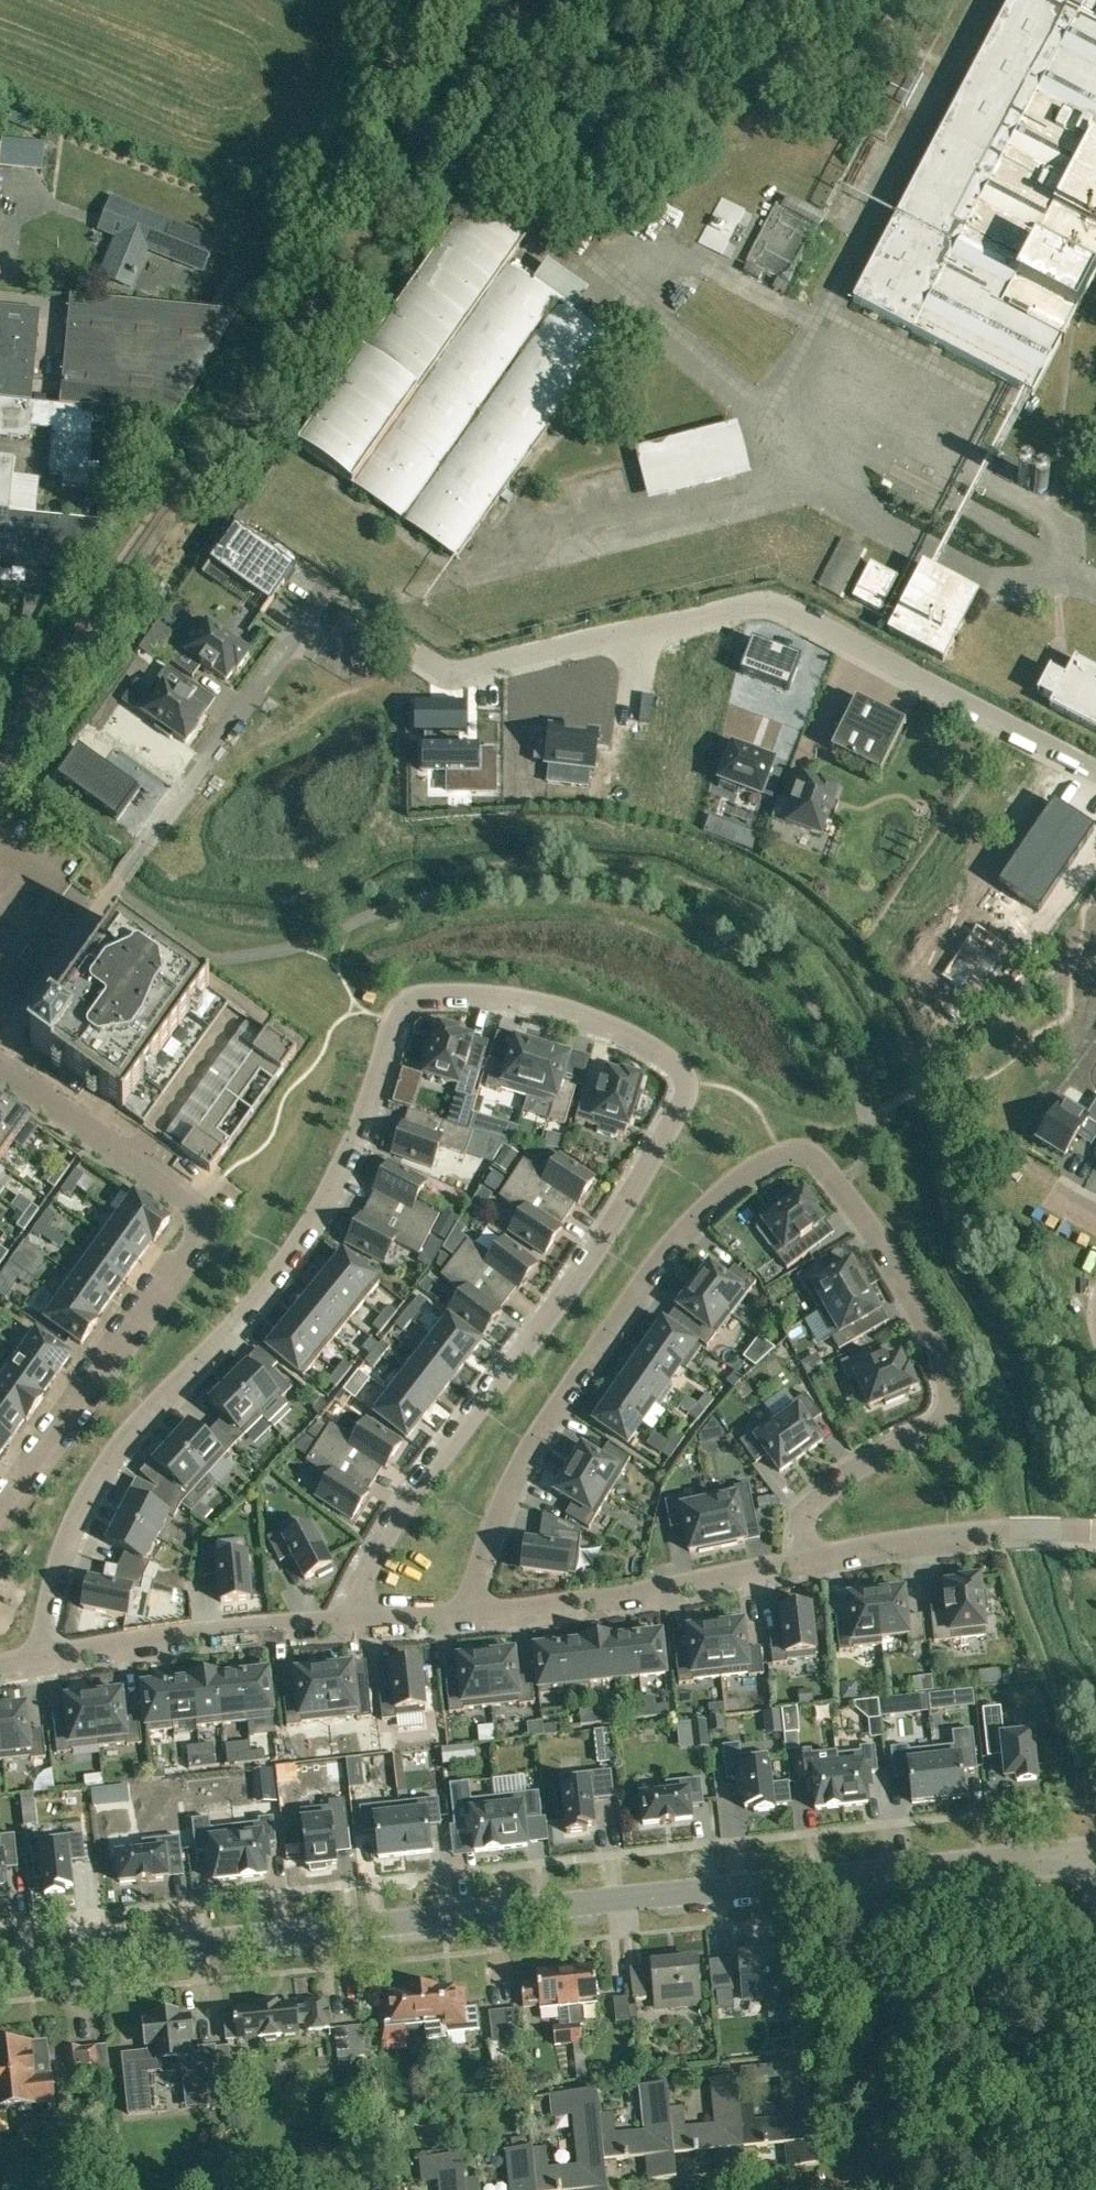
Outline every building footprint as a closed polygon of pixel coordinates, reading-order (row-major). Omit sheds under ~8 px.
[(989,41),(982,55),(939,137),(896,219),(889,231),(852,301),(897,325),(913,333),(931,342),(947,351),(1001,379),(1032,396),(1071,323),(1078,327),(1083,318),(1075,314),(1095,275),(1095,0),(1011,0),(989,41)] [(887,18),(873,42),(905,59),(919,35),(887,18)] [(885,96),(906,106),(923,71),(903,61),(885,96)] [(382,330),(299,447),(457,558),(497,502),(500,498),(506,490),(573,394),(609,343),(610,341),(609,340),(572,314),(531,285),(506,267),(531,231),(478,193),(477,194),(467,208),(393,313),(382,330)] [(722,198),(699,241),(699,242),(729,258),(752,214),(722,198)] [(788,284),(822,220),(785,200),(782,206),(776,203),(745,262),(788,284)] [(141,209),(139,212),(112,201),(105,219),(121,225),(102,274),(116,280),(116,281),(130,287),(145,248),(202,270),(214,238),(141,209)] [(747,264),(743,272),(759,280),(763,272),(747,264)] [(70,295),(59,406),(82,408),(173,418),(236,313),(70,295)] [(37,310),(22,309),(21,325),(0,323),(0,394),(29,397),(37,310)] [(51,442),(48,474),(62,475),(61,484),(95,487),(97,465),(88,465),(92,416),(81,415),(82,408),(59,406),(0,401),(0,435),(28,437),(29,426),(57,428),(56,443),(51,442)] [(647,455),(645,447),(644,447),(654,490),(740,468),(732,433),(647,455)] [(9,511),(14,459),(0,458),(0,511),(9,511)] [(1032,480),(1033,479),(1032,477),(1032,476),(1031,474),(1030,473),(1029,472),(1028,471),(1026,471),(1025,471),(1023,471),(1022,471),(1020,472),(1019,473),(1018,474),(1018,476),(1017,477),(1017,479),(1017,480),(1018,482),(1018,483),(1019,484),(1020,485),(1022,486),(1023,486),(1025,486),(1026,486),(1028,486),(1029,485),(1030,484),(1031,483),(1032,482),(1032,480)] [(1048,488),(1048,487),(1048,485),(1047,484),(1047,483),(1046,481),(1044,480),(1043,480),(1042,479),(1040,479),(1039,479),(1037,480),(1036,481),(1035,482),(1034,483),(1033,484),(1033,486),(1033,487),(1033,489),(1033,490),(1034,491),(1035,493),(1036,493),(1038,494),(1039,494),(1041,495),(1042,494),(1044,494),(1045,493),(1046,492),(1047,491),(1047,489),(1048,488)] [(506,490),(500,498),(508,503),(514,495),(506,490)] [(66,571),(102,520),(9,511),(0,511),(0,564),(66,571)] [(213,561),(270,601),(260,614),(261,615),(276,594),(279,596),(282,591),(280,589),(284,583),(295,568),(236,526),(231,532),(202,574),(203,574),(213,561)] [(897,578),(871,564),(853,598),(879,612),(897,578)] [(943,661),(978,595),(923,566),(888,632),(943,661)] [(201,666),(212,674),(214,672),(226,681),(235,668),(238,670),(249,654),(237,645),(240,642),(224,630),(221,634),(200,619),(170,662),(193,678),(201,666)] [(351,660),(353,666),(371,662),(364,633),(351,637),(357,658),(351,660)] [(751,640),(738,673),(788,692),(800,659),(751,640)] [(1095,733),(1095,671),(1076,660),(1076,659),(1075,659),(1065,678),(1050,670),(1051,669),(1050,668),(1037,693),(1052,702),(1049,708),(1095,733)] [(190,682),(167,666),(137,709),(158,723),(155,727),(171,739),(174,735),(186,743),(197,727),(195,725),(204,713),(191,704),(193,702),(182,694),(190,682)] [(564,679),(518,691),(525,718),(571,706),(564,679)] [(880,773),(902,728),(905,723),(873,707),(872,710),(857,702),(858,700),(855,699),(831,749),(880,773)] [(414,704),(414,734),(424,735),(425,748),(422,748),(422,771),(448,771),(448,792),(494,792),(494,752),(479,752),(479,748),(462,748),(462,746),(460,746),(460,734),(467,735),(467,704),(414,704)] [(536,737),(533,761),(546,763),(594,769),(598,732),(550,726),(548,738),(536,737)] [(733,747),(718,786),(738,794),(740,788),(760,795),(761,794),(772,798),(781,772),(770,768),(772,762),(762,758),(762,757),(744,750),(743,751),(733,747)] [(139,790),(79,748),(58,779),(117,821),(139,790)] [(1001,772),(957,838),(1002,869),(1046,803),(1044,801),(1042,803),(1038,801),(1038,802),(1024,793),(1025,792),(1021,789),(1020,791),(1015,788),(1016,787),(1015,786),(1014,787),(1007,782),(1008,781),(1006,780),(1005,781),(1001,779),(1004,774),(1001,772)] [(797,792),(794,798),(792,803),(779,798),(772,818),(821,836),(826,820),(831,822),(838,803),(833,802),(838,788),(820,781),(819,784),(804,778),(799,793),(797,792)] [(1054,804),(998,886),(1038,913),(1090,837),(1094,831),(1092,830),(1088,836),(1071,824),(1074,820),(1072,819),(1055,808),(1056,807),(1054,806),(1055,805),(1054,804)] [(704,831),(703,833),(752,851),(758,836),(709,817),(708,818),(704,831)] [(117,929),(111,937),(110,938),(108,941),(102,950),(101,950),(101,951),(100,951),(98,954),(99,954),(98,955),(92,963),(91,964),(89,967),(88,968),(89,968),(83,976),(82,977),(80,980),(79,981),(74,989),(73,990),(72,990),(70,993),(71,993),(70,994),(65,1002),(64,1002),(63,1003),(61,1006),(62,1006),(61,1007),(61,1008),(55,1015),(54,1016),(53,1017),(52,1016),(49,1019),(50,1019),(43,1029),(42,1029),(40,1031),(41,1032),(34,1042),(33,1041),(31,1044),(34,1047),(35,1046),(50,1057),(49,1057),(52,1060),(53,1059),(53,1060),(54,1060),(68,1070),(71,1072),(74,1074),(83,1080),(86,1082),(85,1083),(88,1085),(88,1084),(92,1087),(92,1086),(100,1092),(103,1095),(106,1097),(109,1099),(118,1105),(117,1105),(120,1107),(120,1108),(123,1110),(124,1109),(126,1111),(131,1115),(132,1114),(125,1108),(126,1107),(125,1106),(132,1096),(133,1097),(135,1094),(134,1093),(142,1083),(144,1081),(144,1080),(151,1070),(153,1068),(153,1067),(160,1057),(161,1057),(163,1055),(162,1054),(170,1044),(172,1042),(172,1041),(172,1040),(171,1039),(177,1032),(178,1032),(179,1031),(181,1028),(188,1018),(189,1018),(191,1015),(190,1015),(197,1005),(198,1005),(200,1002),(199,1002),(207,992),(208,991),(216,996),(217,995),(212,991),(211,992),(209,990),(209,989),(206,987),(203,985),(202,985),(194,979),(191,977),(192,976),(189,974),(189,975),(185,973),(177,967),(174,964),(171,962),(168,960),(160,955),(160,954),(157,952),(157,951),(154,950),(151,948),(150,948),(142,942),(139,939),(140,939),(137,937),(136,938),(133,935),(133,936),(125,930),(125,929),(122,927),(119,924),(117,928),(116,929),(117,929)] [(951,963),(942,977),(949,982),(961,990),(969,977),(980,984),(982,985),(1007,947),(1006,946),(989,935),(988,934),(989,934),(976,926),(975,928),(967,940),(963,946),(955,957),(951,963)] [(466,1067),(468,1062),(470,1054),(468,1054),(472,1039),(457,1034),(458,1032),(439,1026),(435,1040),(430,1039),(425,1057),(429,1059),(424,1075),(458,1085),(455,1093),(472,1098),(480,1071),(466,1067)] [(225,1091),(252,1111),(253,1110),(240,1101),(260,1072),(274,1082),(291,1058),(296,1051),(286,1044),(262,1028),(262,1029),(267,1032),(225,1091)] [(500,1089),(527,1097),(542,1047),(515,1039),(507,1065),(494,1061),(486,1087),(500,1091),(500,1089)] [(542,1047),(527,1097),(553,1105),(548,1120),(565,1125),(576,1086),(562,1081),(569,1056),(542,1047)] [(601,1085),(600,1086),(597,1097),(583,1093),(575,1120),(599,1127),(597,1132),(616,1138),(618,1133),(625,1135),(632,1111),(637,1113),(643,1094),(638,1092),(642,1078),(623,1073),(623,1075),(608,1071),(603,1086),(601,1085)] [(225,1091),(185,1147),(183,1150),(178,1146),(177,1147),(200,1164),(200,1165),(210,1172),(232,1141),(218,1131),(238,1102),(252,1111),(225,1091)] [(396,1091),(393,1102),(413,1108),(416,1097),(396,1091)] [(14,1143),(30,1120),(0,1099),(0,1133),(14,1143)] [(1095,1140),(1095,1138),(1095,1102),(1088,1115),(1063,1099),(1038,1140),(1064,1157),(1077,1136),(1080,1130),(1095,1140)] [(403,1123),(401,1129),(392,1153),(432,1167),(440,1145),(466,1154),(473,1132),(409,1110),(404,1124),(403,1123)] [(474,1113),(469,1130),(487,1134),(492,1119),(474,1113)] [(14,1143),(0,1133),(0,1162),(14,1143)] [(507,1146),(495,1164),(506,1172),(518,1154),(507,1146)] [(524,1160),(511,1178),(568,1216),(576,1204),(577,1205),(594,1178),(560,1155),(547,1175),(524,1160)] [(63,1161),(55,1172),(62,1177),(70,1166),(63,1161)] [(375,1191),(369,1204),(429,1235),(439,1215),(415,1203),(426,1182),(389,1162),(374,1191),(375,1191)] [(69,1180),(77,1186),(84,1175),(76,1169),(69,1180)] [(493,1170),(484,1185),(496,1193),(506,1178),(493,1170)] [(62,1177),(55,1172),(47,1183),(55,1188),(62,1177)] [(544,1255),(555,1239),(562,1228),(561,1227),(568,1216),(511,1178),(499,1197),(522,1212),(509,1232),(544,1255)] [(77,1186),(69,1180),(61,1191),(69,1197),(77,1186)] [(482,1187),(470,1205),(481,1213),(494,1195),(482,1187)] [(810,1231),(823,1221),(813,1209),(816,1207),(804,1191),(792,1200),(789,1196),(773,1208),(776,1212),(756,1227),(787,1269),(809,1252),(801,1241),(812,1233),(810,1231)] [(154,1242),(170,1220),(134,1195),(119,1216),(153,1240),(152,1241),(154,1242)] [(24,1215),(32,1220),(39,1209),(32,1204),(24,1215)] [(361,1215),(355,1227),(346,1243),(383,1263),(394,1242),(419,1255),(429,1235),(369,1204),(362,1216),(361,1215)] [(47,1210),(39,1221),(48,1227),(55,1216),(47,1210)] [(32,1220),(24,1215),(17,1226),(24,1231),(32,1220)] [(153,1240),(119,1216),(105,1237),(138,1260),(152,1241),(153,1240)] [(48,1227),(39,1221),(32,1231),(40,1237),(48,1227)] [(138,1260),(105,1237),(90,1257),(123,1281),(138,1260)] [(468,1240),(454,1258),(508,1300),(517,1289),(518,1289),(537,1264),(504,1239),(490,1257),(468,1240)] [(1,1263),(9,1252),(1,1247),(0,1246),(0,1263),(1,1263)] [(18,1251),(10,1262),(18,1267),(26,1257),(18,1251)] [(344,1253),(328,1273),(364,1302),(380,1283),(344,1253)] [(123,1281),(90,1257),(76,1277),(109,1301),(123,1281)] [(508,1300),(454,1258),(441,1276),(463,1293),(449,1311),(482,1337),(501,1311),(500,1311),(508,1300)] [(18,1267),(10,1262),(3,1272),(11,1278),(18,1267)] [(806,1289),(820,1312),(867,1285),(858,1268),(855,1270),(851,1262),(827,1275),(820,1263),(797,1276),(804,1290),(806,1289)] [(693,1285),(731,1315),(756,1283),(734,1266),(726,1277),(709,1265),(693,1285)] [(95,1321),(109,1301),(76,1277),(71,1273),(56,1294),(94,1322),(95,1321)] [(328,1273),(318,1284),(313,1291),(349,1320),(364,1302),(328,1273)] [(731,1315),(693,1285),(677,1306),(694,1319),(685,1330),(707,1347),(731,1315)] [(877,1302),(867,1285),(820,1312),(834,1336),(832,1337),(839,1350),(863,1337),(856,1324),(879,1311),(874,1303),(877,1302)] [(334,1339),(349,1320),(313,1291),(298,1309),(334,1339)] [(40,1315),(79,1343),(81,1344),(97,1322),(95,1321),(94,1322),(56,1294),(40,1315)] [(404,1314),(411,1321),(420,1311),(412,1304),(404,1314)] [(381,1316),(389,1322),(397,1312),(389,1305),(381,1316)] [(298,1309),(283,1328),(319,1357),(334,1339),(298,1309)] [(403,1331),(411,1321),(404,1314),(395,1325),(403,1331)] [(389,1322),(381,1316),(373,1326),(380,1332),(389,1322)] [(465,1362),(467,1361),(481,1342),(449,1318),(434,1338),(465,1362)] [(663,1321),(650,1340),(649,1342),(682,1365),(681,1365),(687,1369),(701,1348),(663,1321)] [(55,1377),(70,1356),(31,1328),(16,1350),(55,1377)] [(303,1377),(319,1357),(283,1328),(267,1347),(303,1377)] [(370,1355),(378,1344),(371,1338),(362,1348),(370,1355)] [(451,1381),(452,1379),(465,1362),(434,1338),(419,1357),(451,1381)] [(374,1351),(381,1358),(390,1347),(382,1341),(374,1351)] [(649,1342),(640,1354),(635,1361),(668,1384),(681,1365),(682,1365),(649,1342)] [(40,1398),(41,1397),(55,1377),(16,1350),(1,1370),(40,1398)] [(884,1359),(883,1360),(875,1363),(870,1350),(840,1362),(848,1379),(856,1376),(869,1407),(884,1400),(886,1405),(904,1397),(902,1393),(916,1387),(908,1369),(906,1370),(900,1355),(885,1362),(884,1359)] [(381,1358),(374,1351),(365,1362),(373,1368),(381,1358)] [(419,1357),(405,1375),(436,1400),(451,1381),(419,1357)] [(344,1361),(336,1371),(344,1377),(352,1367),(344,1361)] [(635,1361),(631,1368),(622,1381),(655,1404),(668,1384),(635,1361)] [(237,1375),(232,1379),(229,1383),(263,1417),(269,1424),(288,1406),(281,1399),(292,1389),(273,1369),(262,1379),(262,1378),(247,1364),(237,1375)] [(1,1370),(0,1372),(0,1400),(26,1418),(25,1419),(27,1420),(43,1398),(41,1397),(40,1398),(1,1370)] [(344,1377),(336,1371),(328,1381),(335,1388),(344,1377)] [(743,1378),(735,1371),(726,1381),(734,1388),(743,1378)] [(436,1400),(405,1375),(390,1394),(422,1419),(436,1400)] [(351,1395),(359,1385),(351,1379),(343,1389),(351,1395)] [(622,1381),(621,1382),(608,1400),(641,1423),(655,1404),(622,1381)] [(225,1416),(215,1427),(234,1446),(263,1417),(229,1383),(210,1401),(225,1416)] [(407,1438),(417,1425),(422,1419),(390,1394),(375,1414),(407,1438)] [(706,1394),(698,1404),(705,1410),(714,1400),(706,1394)] [(805,1394),(773,1418),(801,1457),(822,1441),(810,1424),(821,1416),(805,1394)] [(313,1405),(313,1410),(320,1417),(329,1406),(319,1399),(313,1405)] [(11,1439),(25,1419),(26,1418),(0,1400),(0,1431),(11,1439)] [(641,1423),(608,1400),(594,1421),(627,1444),(641,1423)] [(705,1410),(698,1404),(689,1414),(697,1421),(705,1410)] [(780,1472),(801,1457),(773,1418),(740,1441),(756,1463),(767,1455),(780,1472)] [(384,1469),(391,1458),(401,1443),(366,1420),(353,1439),(330,1424),(318,1443),(375,1480),(383,1468),(384,1469)] [(189,1423),(172,1443),(207,1475),(234,1446),(215,1427),(205,1437),(189,1423)] [(11,1439),(0,1431),(0,1454),(11,1439)] [(676,1431),(669,1442),(677,1448),(685,1437),(676,1431)] [(677,1448),(669,1442),(661,1453),(670,1459),(677,1448)] [(180,1505),(207,1475),(172,1443),(154,1462),(170,1476),(158,1489),(180,1505)] [(375,1480),(318,1443),(306,1462),(329,1477),(317,1496),(352,1519),(369,1492),(368,1492),(375,1480)] [(581,1446),(568,1469),(610,1494),(630,1459),(607,1445),(600,1457),(581,1446)] [(610,1494),(568,1469),(555,1491),(573,1502),(566,1514),(589,1528),(610,1494)] [(734,1489),(707,1495),(718,1548),(737,1544),(736,1542),(745,1540),(740,1514),(754,1511),(748,1484),(734,1487),(734,1489)] [(119,1519),(156,1538),(168,1515),(174,1518),(180,1505),(158,1489),(150,1505),(131,1495),(119,1519)] [(718,1548),(707,1495),(702,1496),(680,1501),(679,1498),(665,1501),(670,1528),(684,1525),(690,1552),(699,1550),(699,1552),(718,1548)] [(772,1507),(770,1497),(770,1496),(757,1499),(759,1509),(772,1507)] [(126,1551),(118,1567),(144,1576),(151,1563),(145,1560),(156,1538),(119,1519),(107,1542),(126,1551)] [(268,1538),(280,1562),(293,1556),(305,1579),(317,1573),(319,1577),(333,1570),(310,1526),(284,1539),(280,1531),(268,1538)] [(567,1574),(576,1575),(581,1534),(554,1531),(552,1545),(525,1541),(521,1570),(566,1576),(567,1574)] [(251,1599),(246,1554),(217,1557),(217,1548),(202,1550),(205,1577),(219,1575),(221,1602),(251,1599)] [(141,1591),(144,1576),(118,1567),(115,1585),(88,1579),(82,1608),(127,1617),(133,1589),(141,1591)] [(945,1612),(931,1614),(934,1642),(986,1636),(983,1611),(988,1611),(986,1591),(981,1592),(979,1577),(960,1579),(960,1582),(945,1584),(946,1599),(944,1600),(945,1612)] [(847,1596),(849,1615),(850,1623),(836,1624),(839,1651),(854,1650),(853,1648),(882,1644),(881,1638),(876,1593),(876,1590),(856,1592),(856,1595),(847,1596)] [(904,1590),(876,1593),(881,1638),(907,1635),(908,1644),(925,1642),(922,1615),(907,1616),(904,1590)] [(784,1636),(770,1637),(773,1664),(787,1663),(787,1661),(816,1657),(809,1601),(794,1603),(794,1608),(781,1609),(784,1636)] [(743,1622),(715,1625),(721,1677),(749,1674),(749,1676),(764,1675),(760,1647),(746,1649),(743,1622)] [(693,1680),(721,1677),(715,1625),(687,1629),(690,1655),(676,1657),(679,1684),(693,1682),(693,1680)] [(661,1634),(635,1636),(639,1677),(666,1674),(661,1634)] [(614,1680),(639,1677),(635,1636),(611,1639),(611,1636),(610,1637),(614,1680)] [(589,1683),(614,1680),(610,1637),(585,1639),(589,1683)] [(584,1642),(560,1645),(565,1692),(566,1692),(566,1685),(589,1683),(585,1639),(584,1639),(584,1642)] [(539,1695),(565,1692),(560,1645),(534,1648),(539,1695)] [(946,1650),(932,1652),(933,1662),(947,1660),(946,1650)] [(486,1654),(491,1706),(519,1703),(520,1705),(534,1703),(531,1676),(517,1678),(514,1651),(486,1654)] [(491,1706),(486,1654),(458,1658),(460,1684),(447,1686),(450,1713),(464,1711),(464,1709),(491,1706)] [(393,1692),(379,1693),(382,1720),(397,1719),(397,1717),(425,1713),(423,1690),(428,1689),(426,1673),(421,1673),(419,1656),(403,1658),(404,1663),(390,1665),(393,1692)] [(352,1665),(323,1668),(329,1720),(357,1717),(357,1719),(372,1717),(369,1690),(355,1692),(352,1665)] [(329,1720),(323,1668),(295,1671),(298,1698),(284,1700),(287,1727),(302,1725),(301,1723),(329,1720)] [(242,1674),(247,1721),(274,1719),(268,1671),(242,1674)] [(198,1727),(223,1724),(217,1674),(192,1677),(198,1727)] [(218,1674),(217,1674),(223,1724),(247,1721),(242,1674),(218,1677),(218,1674)] [(932,1675),(913,1677),(915,1693),(934,1691),(932,1675)] [(191,1680),(167,1683),(173,1730),(174,1730),(173,1723),(196,1721),(197,1727),(198,1727),(192,1677),(191,1677),(191,1680)] [(147,1733),(173,1730),(167,1683),(142,1685),(147,1733)] [(93,1695),(98,1740),(126,1737),(127,1746),(142,1744),(139,1717),(125,1718),(122,1692),(93,1695)] [(930,1711),(950,1709),(948,1693),(928,1695),(930,1711)] [(71,1743),(98,1740),(93,1695),(65,1698),(68,1725),(54,1726),(57,1753),(72,1752),(71,1743)] [(908,1714),(906,1696),(879,1699),(881,1717),(908,1714)] [(3,1760),(31,1757),(31,1759),(46,1758),(43,1731),(29,1732),(26,1706),(0,1708),(0,1732),(3,1760)] [(656,1706),(643,1708),(644,1718),(657,1716),(656,1706)] [(1003,1730),(1000,1707),(982,1709),(987,1757),(1003,1756),(1005,1777),(1016,1776),(1017,1781),(1036,1779),(1031,1733),(1027,1733),(1026,1728),(1003,1730)] [(644,1718),(643,1708),(630,1709),(631,1719),(644,1718)] [(606,1712),(593,1713),(594,1723),(607,1722),(606,1712)] [(594,1723),(593,1713),(580,1715),(581,1725),(594,1723)] [(881,1717),(868,1718),(870,1738),(882,1737),(881,1717)] [(723,1718),(708,1719),(709,1732),(725,1731),(723,1718)] [(706,1722),(690,1724),(693,1749),(693,1751),(709,1750),(706,1722)] [(544,1736),(557,1734),(556,1724),(543,1726),(544,1736)] [(953,1746),(932,1748),(938,1800),(964,1797),(961,1771),(977,1770),(972,1729),(952,1732),(953,1746)] [(784,1734),(786,1751),(795,1750),(793,1733),(784,1734)] [(774,1805),(791,1804),(788,1782),(771,1784),(768,1753),(741,1756),(739,1744),(722,1746),(726,1780),(736,1779),(738,1794),(743,1793),(745,1809),(754,1808),(754,1812),(774,1810),(774,1805)] [(836,1754),(841,1807),(868,1804),(866,1788),(871,1788),(870,1773),(877,1772),(874,1745),(859,1747),(860,1752),(836,1754)] [(938,1800),(932,1748),(908,1751),(907,1746),(890,1748),(894,1779),(909,1777),(909,1778),(910,1787),(912,1803),(938,1800)] [(596,1751),(598,1764),(615,1762),(613,1749),(596,1751)] [(264,1750),(251,1752),(252,1762),(265,1760),(264,1750)] [(252,1762),(251,1752),(238,1753),(239,1763),(252,1762)] [(841,1807),(836,1754),(811,1757),(811,1753),(796,1754),(799,1780),(806,1780),(808,1795),(814,1794),(815,1810),(841,1807)] [(214,1756),(201,1757),(202,1767),(215,1766),(214,1756)] [(202,1767),(201,1757),(188,1759),(189,1769),(202,1767)] [(151,1769),(152,1779),(165,1778),(164,1768),(151,1769)] [(254,1783),(277,1780),(275,1768),(253,1771),(254,1783)] [(586,1826),(595,1825),(592,1800),(614,1798),(611,1771),(560,1776),(567,1833),(587,1831),(586,1826)] [(643,1824),(692,1819),(690,1806),(703,1805),(700,1778),(665,1782),(666,1793),(640,1796),(643,1824)] [(106,1788),(94,1789),(96,1803),(108,1802),(106,1788)] [(495,1797),(501,1849),(527,1846),(524,1820),(541,1818),(538,1792),(495,1797)] [(501,1849),(495,1797),(470,1799),(470,1795),(455,1797),(458,1823),(466,1822),(468,1837),(473,1837),(475,1852),(501,1849)] [(399,1803),(405,1855),(431,1852),(428,1826),(441,1825),(438,1798),(399,1803)] [(333,1832),(348,1830),(345,1799),(328,1801),(329,1806),(300,1810),(306,1867),(310,1867),(311,1871),(326,1870),(326,1865),(337,1864),(336,1854),(333,1832)] [(405,1855),(399,1803),(360,1807),(363,1833),(376,1832),(379,1858),(405,1855)] [(214,1881),(240,1878),(234,1826),(210,1828),(209,1817),(192,1819),(195,1852),(211,1850),(214,1881)] [(259,1823),(234,1826),(240,1878),(266,1875),(265,1860),(270,1859),(268,1844),(276,1843),(273,1817),(258,1819),(259,1823)] [(8,1895),(5,1869),(18,1867),(14,1834),(0,1836),(0,1841),(0,1843),(0,1896),(8,1895)] [(43,1878),(45,1897),(65,1894),(64,1889),(73,1888),(70,1862),(85,1860),(82,1834),(38,1839),(41,1858),(32,1859),(34,1879),(43,1878)] [(167,1865),(182,1863),(179,1837),(142,1841),(143,1851),(117,1854),(120,1883),(168,1877),(167,1865)] [(786,1995),(782,1950),(738,1954),(739,1957),(709,1960),(711,1991),(734,1989),(733,1975),(741,1975),(744,1999),(786,1995)] [(698,2004),(694,1959),(651,1963),(651,1967),(630,1969),(633,1999),(646,1997),(645,1985),(653,1984),(655,2008),(698,2004)] [(584,2052),(583,2040),(579,2004),(596,2003),(593,1969),(565,1972),(572,2041),(574,2053),(584,2052)] [(553,2043),(572,2041),(565,1972),(537,1975),(538,1983),(522,1984),(524,2006),(540,2004),(541,2008),(560,2006),(562,2024),(552,2025),(553,2043)] [(421,1988),(424,2023),(425,2038),(445,2036),(445,2032),(478,2028),(476,2005),(466,2006),(464,1988),(441,1991),(441,1985),(421,1988)] [(417,2024),(424,2023),(421,1988),(400,1990),(401,1996),(379,1998),(384,2044),(408,2041),(407,2033),(418,2032),(417,2024)] [(630,2020),(629,2007),(628,1997),(612,1998),(614,2022),(630,2020)] [(298,2023),(306,2022),(307,2029),(329,2027),(328,2019),(329,2019),(328,2007),(327,2007),(326,1999),(304,2002),(305,2010),(296,2011),(295,2003),(284,2004),(284,2001),(248,2005),(249,2007),(233,2009),(234,2018),(223,2019),(226,2038),(260,2035),(260,2037),(280,2035),(280,2033),(299,2031),(298,2023)] [(515,2008),(501,2010),(503,2033),(517,2032),(515,2008)] [(504,2043),(503,2033),(501,2010),(486,2012),(490,2044),(504,2043)] [(144,2028),(141,2028),(142,2039),(145,2039),(147,2051),(122,2054),(128,2115),(153,2112),(149,2072),(162,2071),(162,2073),(194,2070),(198,2108),(220,2105),(217,2078),(214,2047),(192,2049),(192,2050),(189,2050),(188,2039),(190,2039),(189,2034),(192,2034),(190,2023),(188,2023),(188,2018),(176,2019),(175,2013),(155,2015),(155,2021),(143,2023),(144,2028)] [(347,2027),(350,2057),(362,2056),(359,2025),(347,2027)] [(336,2058),(350,2057),(347,2027),(333,2029),(336,2058)] [(5,2112),(8,2108),(35,2105),(35,2103),(50,2101),(44,2043),(0,2048),(0,2135),(8,2134),(5,2112)] [(68,2075),(108,2071),(105,2045),(65,2049),(68,2075)] [(227,2045),(214,2047),(217,2078),(230,2076),(227,2045)] [(752,2102),(738,2103),(742,2148),(787,2143),(789,2166),(815,2163),(806,2070),(782,2072),(786,2120),(754,2123),(752,2102)] [(668,2109),(672,2154),(717,2150),(719,2172),(744,2170),(742,2148),(738,2103),(736,2076),(712,2078),(717,2127),(685,2130),(683,2108),(668,2109)] [(612,2115),(598,2116),(603,2161),(648,2156),(650,2179),(674,2176),(672,2154),(668,2109),(666,2083),(642,2085),(647,2133),(614,2136),(612,2115)] [(605,2183),(603,2161),(598,2116),(595,2088),(551,2092),(553,2112),(573,2110),(579,2167),(548,2170),(546,2149),(531,2150),(535,2189),(575,2189),(580,2189),(606,2189),(605,2183)] [(531,2150),(530,2147),(527,2147),(526,2138),(510,2140),(511,2149),(507,2149),(511,2189),(535,2189),(531,2150)] [(462,2177),(460,2155),(419,2159),(421,2181),(439,2179),(440,2189),(464,2189),(463,2180),(462,2177)] [(463,2180),(464,2189),(478,2189),(477,2179),(463,2180)]
